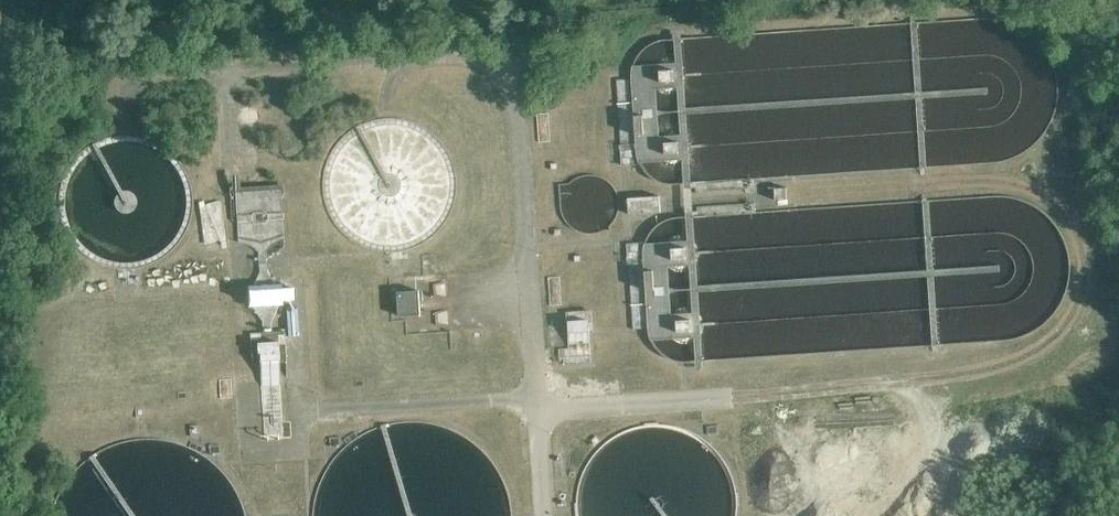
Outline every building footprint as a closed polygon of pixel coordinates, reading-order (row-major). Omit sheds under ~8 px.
[(537,113),(539,142),(550,141),(548,112),(537,113)] [(393,253),(404,252),(414,250),(424,246),(433,240),(442,233),(448,224),(454,215),(458,205),(460,194),(460,183),(459,172),(456,162),(451,152),(445,143),(437,136),(428,129),(419,124),(408,121),(397,119),(387,120),(376,122),(366,125),(357,130),(349,136),(342,143),(336,151),(331,160),(328,170),(326,180),(326,190),(327,200),(330,210),(334,219),(340,228),(347,235),(355,242),(364,247),(373,250),(383,253),(393,253)] [(152,140),(143,137),(132,136),(122,136),(111,138),(101,142),(92,148),(84,154),(77,163),(72,172),(68,182),(66,192),(66,203),(68,213),(72,223),(77,232),(83,241),(91,248),(100,253),(110,257),(120,260),(130,260),(140,259),(150,257),(159,252),(167,247),(175,240),(181,232),(186,223),(189,214),(191,204),(191,194),(190,184),(187,175),(182,166),(176,158),(169,151),(161,145),(152,140)] [(286,360),(285,330),(272,331),(271,320),(281,300),(281,288),(276,284),(267,271),(266,258),(285,246),(281,198),(286,197),(285,184),(240,186),(240,183),(239,173),(231,174),(232,185),(229,186),(231,220),(237,219),(238,241),(252,245),(258,251),(260,271),(252,285),(248,290),(249,302),(262,321),(263,331),(249,332),(252,363),(259,363),(261,381),(265,438),(292,436),(291,420),(283,419),(280,361),(286,360)] [(560,202),(561,213),(566,222),(573,229),(583,234),(593,234),(603,231),(612,225),(618,216),(620,207),(620,198),(616,189),(611,182),(603,177),(594,174),(584,175),(576,178),(568,183),(558,185),(560,202)] [(774,188),(775,199),(787,199),(786,187),(774,188)] [(628,197),(629,214),(660,211),(659,195),(628,197)] [(421,254),(423,274),(437,273),(436,257),(431,253),(421,254)] [(451,330),(448,275),(447,273),(388,276),(392,321),(405,320),(406,335),(451,331),(451,330)] [(548,277),(550,305),(561,304),(560,276),(548,277)] [(567,312),(569,347),(564,348),(565,364),(591,363),(588,322),(588,310),(567,312)] [(707,426),(708,434),(719,434),(718,425),(707,426)] [(591,439),(595,444),(600,440),(596,435),(591,439)] [(329,446),(340,445),(340,436),(329,437),(329,446)]
